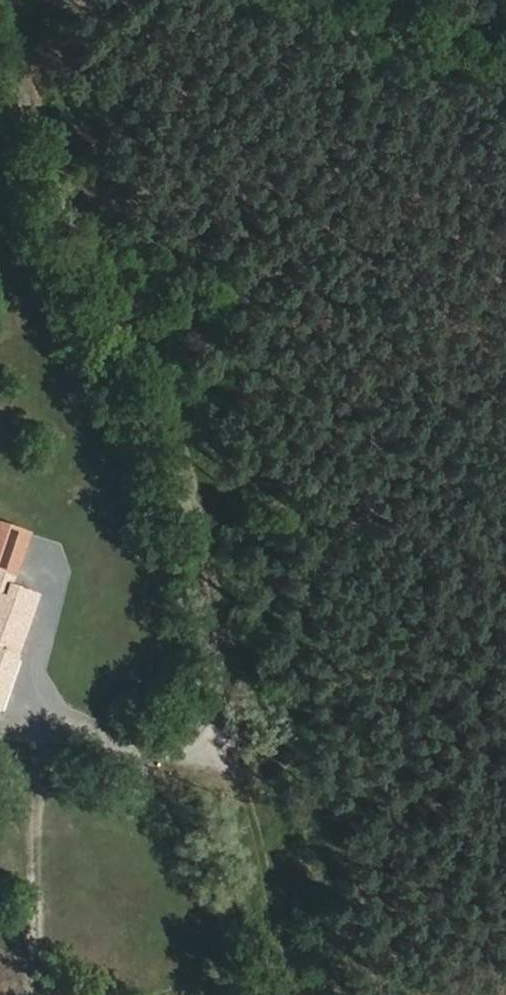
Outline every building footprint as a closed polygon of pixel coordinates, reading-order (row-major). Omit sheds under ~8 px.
[(21,576),(35,530),(0,519),(0,569),(21,576)] [(10,716),(55,589),(28,578),(21,595),(2,590),(0,595),(0,730),(3,731),(10,716)]
